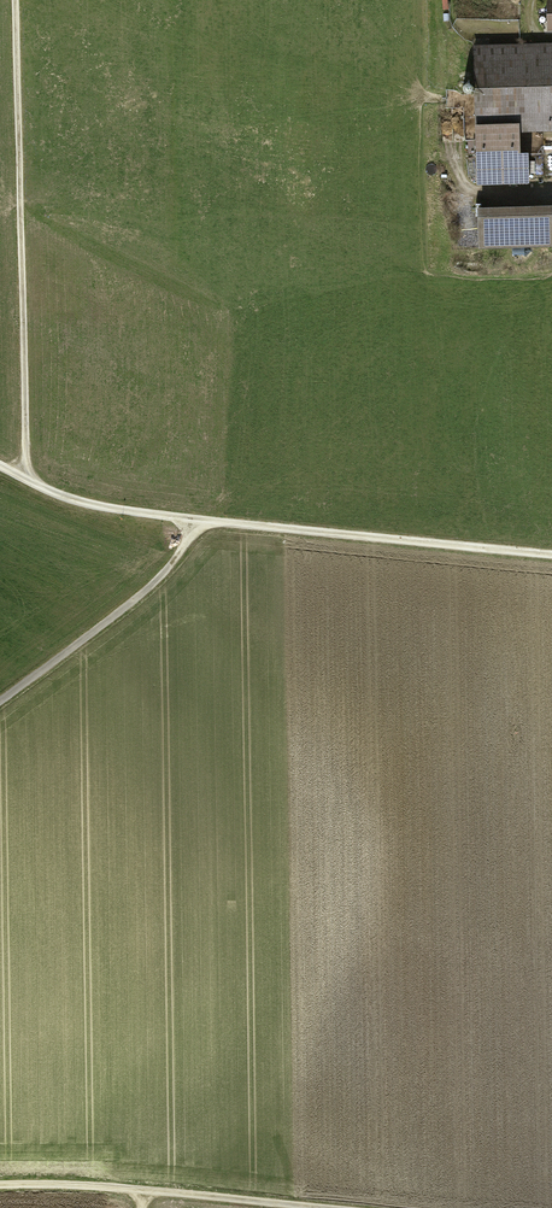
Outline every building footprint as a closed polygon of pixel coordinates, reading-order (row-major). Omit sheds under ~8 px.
[(469,40),(472,182),(517,181),(516,133),(551,132),(551,39),(469,40)] [(481,199),(483,243),(551,239),(551,196),(481,199)]
